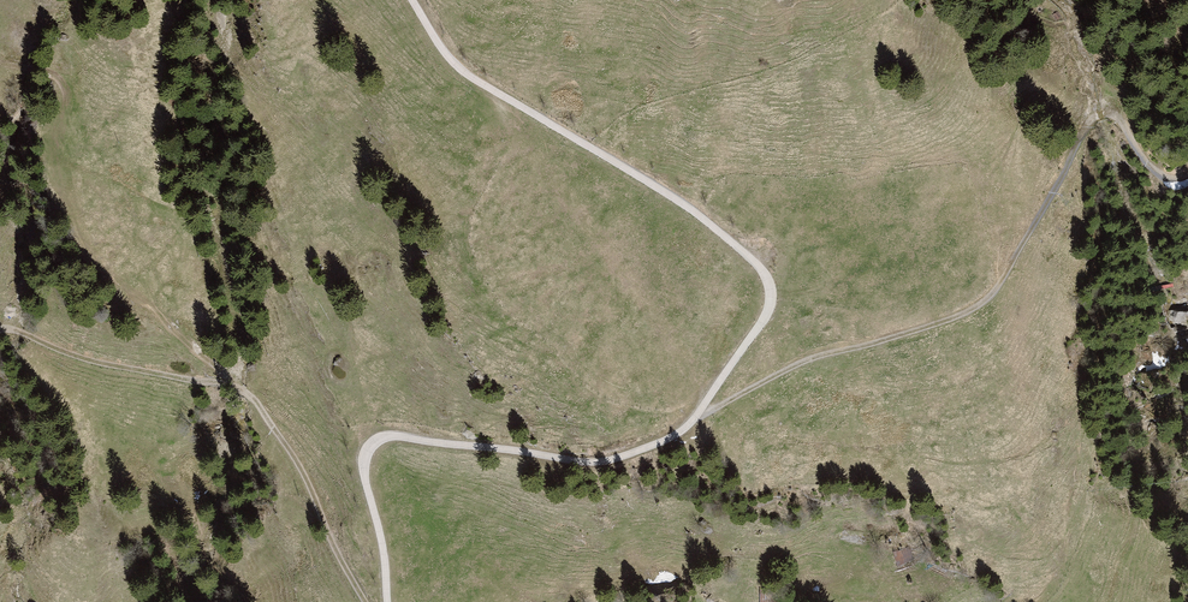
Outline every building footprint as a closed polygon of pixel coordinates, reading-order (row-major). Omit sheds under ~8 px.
[(1187,321),(1187,314),(1178,311),(1173,327),(1185,331),(1187,321)] [(887,525),(867,528),(870,541),(889,538),(887,525)]
